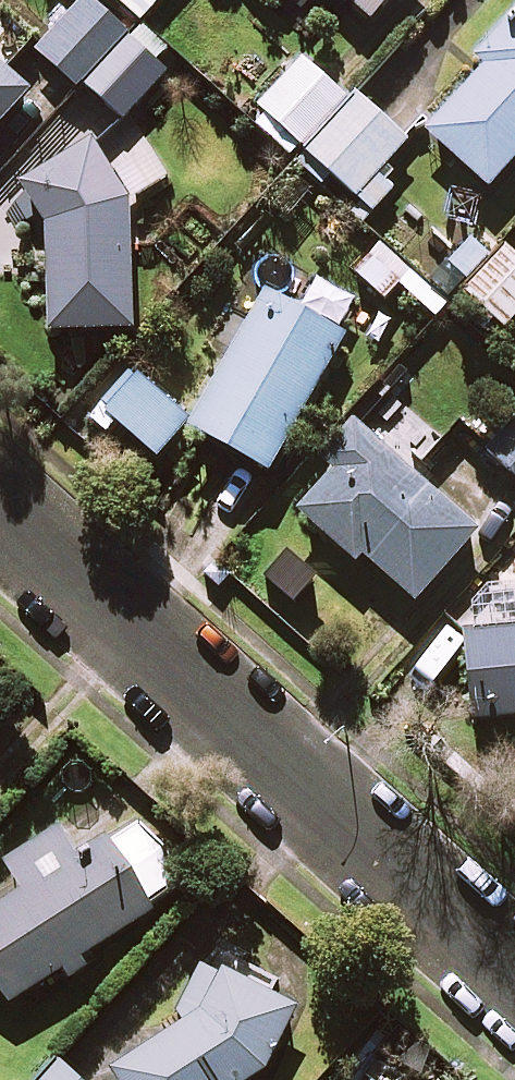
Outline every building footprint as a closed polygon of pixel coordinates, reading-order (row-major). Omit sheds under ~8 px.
[(89,0),(83,0),(34,49),(73,87),(79,81),(120,121),(165,75),(89,0)] [(146,15),(158,0),(129,0),(146,15)] [(372,15),(384,0),(355,0),(372,15)] [(474,50),(484,61),(426,119),(490,184),(514,158),(514,2),(474,50)] [(0,57),(0,123),(27,83),(0,57)] [(348,102),(300,60),(255,111),(369,212),(390,188),(376,176),(405,143),(352,96),(348,102)] [(128,188),(102,133),(25,181),(49,219),(53,321),(134,317),(128,188)] [(468,241),(440,273),(503,328),(514,314),(514,255),(503,245),(490,261),(468,241)] [(408,272),(379,245),(354,273),(383,300),(408,272)] [(344,336),(263,290),(186,428),(268,473),(344,336)] [(188,422),(127,369),(95,407),(155,459),(188,422)] [(478,518),(352,414),(315,450),(335,463),(298,505),(415,592),(478,518)] [(483,449),(514,478),(514,414),(483,449)] [(467,621),(473,705),(514,701),(514,615),(467,621)] [(63,823),(3,862),(21,891),(0,904),(0,995),(6,1004),(181,892),(152,847),(134,818),(82,852),(63,823)] [(205,958),(162,1035),(108,1069),(115,1079),(246,1079),(261,1070),(296,1009),(240,978),(205,958)] [(39,1079),(73,1079),(56,1063),(39,1079)]
